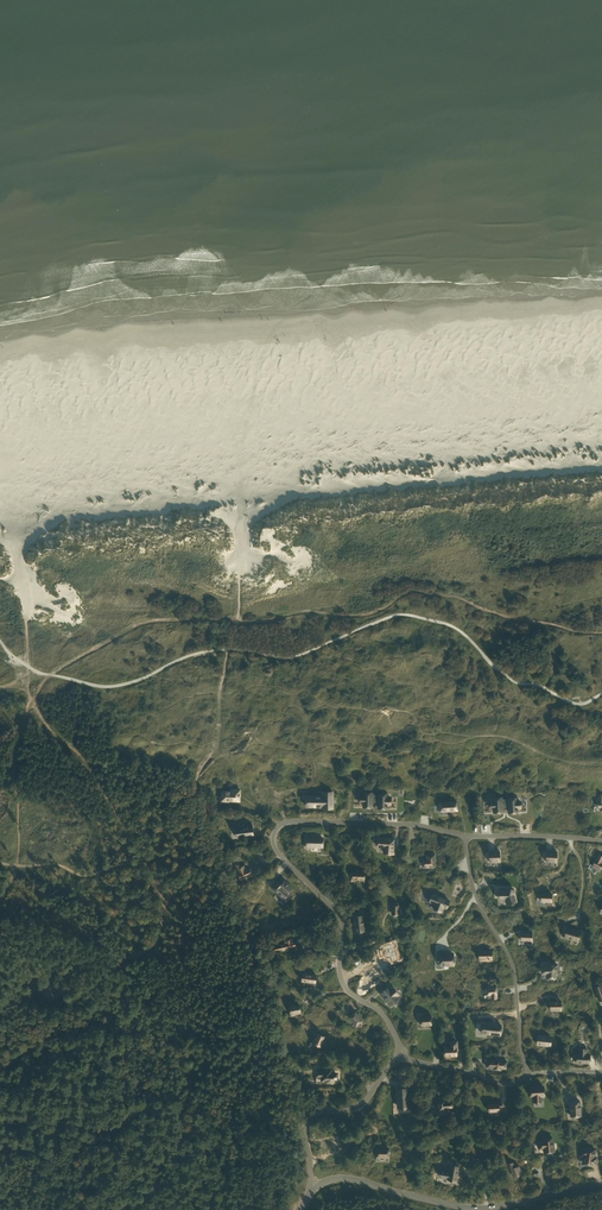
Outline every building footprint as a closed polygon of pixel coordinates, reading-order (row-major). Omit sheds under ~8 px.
[(222,792),(222,800),(239,801),(240,790),(231,790),(231,792),(222,792)] [(322,807),(322,808),(331,808),(333,808),(333,805),(333,792),(322,792),(322,796),(322,807)] [(375,802),(375,795),(372,795),(372,793),(363,793),(363,796),(360,796),(360,803),(363,803),(363,807),(372,807),(372,802),(375,802)] [(378,795),(375,795),(375,802),(378,802),(378,808),(387,808),(387,804),(391,804),(391,798),(387,798),(387,794),(378,794),(378,795)] [(306,800),(306,806),(316,807),(316,806),(320,806),(320,807),(322,807),(322,796),(310,796),(306,796),(306,800)] [(505,807),(505,800),(502,800),(502,798),(493,798),(493,802),(489,802),(490,809),(493,808),(494,813),(503,812),(502,807),(505,807)] [(508,800),(505,800),(505,807),(508,806),(509,813),(518,812),(517,808),(521,808),(521,801),(517,801),(517,798),(508,798),(508,800)] [(449,811),(448,802),(440,803),(440,811),(449,811)] [(457,802),(448,802),(449,811),(457,810),(457,802)] [(233,824),(232,830),(236,831),(236,834),(237,838),(244,837),(244,835),(249,834),(250,836),(254,836),(253,832),(252,824),(245,827),(242,829),(238,829),(239,826),(233,824)] [(323,838),(315,838),(315,835),(307,835),(307,838),(306,838),(306,846),(307,846),(307,849),(311,849),(311,846),(323,847),(323,838)] [(378,839),(377,846),(385,847),(384,853),(394,854),(395,847),(394,847),(395,839),(378,837),(378,839)] [(500,862),(500,851),(489,852),(489,862),(500,862)] [(556,862),(557,852),(546,851),(546,861),(546,862),(556,862)] [(427,860),(423,860),(423,867),(433,867),(435,866),(435,863),(435,854),(427,855),(427,860)] [(593,866),(597,868),(596,870),(599,871),(600,869),(601,865),(601,856),(599,855),(596,861),(595,860),(593,866)] [(238,863),(235,864),(238,872),(237,873),(240,880),(249,877),(252,875),(250,868),(246,869),(244,866),(240,867),(238,863)] [(278,881),(272,888),(277,893),(283,898),(288,894),(289,894),(288,892),(292,888),(285,881),(281,884),(278,881)] [(507,904),(515,902),(513,894),(514,890),(512,889),(513,888),(509,887),(508,888),(506,888),(506,890),(498,890),(498,898),(506,898),(507,904)] [(541,893),(541,901),(551,902),(551,898),(559,899),(559,893),(551,892),(551,894),(541,893)] [(449,901),(435,895),(432,903),(436,904),(434,909),(441,912),(443,907),(446,908),(449,901)] [(398,905),(398,902),(390,902),(390,909),(391,909),(391,915),(393,915),(394,916),(397,916),(398,916),(398,915),(400,915),(400,905),(398,905)] [(363,915),(354,916),(355,929),(364,928),(363,915)] [(580,932),(567,928),(567,929),(565,928),(563,936),(565,937),(564,937),(578,941),(580,932)] [(532,941),(532,931),(529,931),(529,933),(521,933),(520,940),(532,941)] [(284,939),(280,940),(281,950),(287,949),(286,947),(292,946),(293,948),(297,947),(296,937),(292,938),(292,936),(283,937),(284,939)] [(384,950),(381,950),(382,955),(385,954),(386,958),(390,957),(392,961),(398,959),(396,955),(397,955),(396,950),(395,950),(394,947),(395,947),(394,942),(383,946),(384,950)] [(486,959),(492,958),(492,950),(483,951),(482,948),(479,948),(479,959),(481,959),(486,959)] [(448,951),(440,951),(440,963),(440,965),(447,965),(454,965),(453,954),(450,954),(450,953),(448,953),(448,951)] [(547,964),(546,966),(543,966),(542,974),(547,974),(547,978),(555,978),(555,974),(556,974),(557,964),(547,964)] [(315,983),(316,975),(303,973),(302,981),(315,983)] [(389,987),(381,994),(391,1005),(399,998),(397,996),(399,994),(393,988),(391,989),(389,987)] [(492,999),(497,998),(497,995),(496,987),(486,988),(487,995),(492,995),(492,999)] [(294,1001),(288,1002),(291,1016),(294,1015),(294,1014),(301,1013),(299,1005),(295,1005),(294,1004),(294,1001)] [(550,1010),(561,1010),(561,1001),(558,1001),(558,1002),(550,1002),(550,1010)] [(356,1027),(363,1021),(361,1018),(360,1019),(357,1015),(358,1015),(355,1012),(348,1017),(356,1027)] [(421,1025),(431,1024),(431,1015),(426,1015),(426,1017),(420,1017),(421,1025)] [(500,1034),(501,1025),(481,1023),(480,1033),(500,1034)] [(324,1036),(318,1034),(316,1038),(315,1037),(312,1043),(320,1046),(324,1036)] [(536,1045),(551,1047),(552,1036),(537,1035),(536,1045)] [(457,1049),(457,1041),(450,1042),(450,1047),(444,1047),(444,1052),(444,1055),(445,1056),(456,1055),(456,1049),(457,1049)] [(575,1062),(589,1062),(590,1055),(586,1055),(587,1049),(579,1048),(579,1055),(575,1054),(575,1062)] [(492,1059),(487,1059),(487,1067),(494,1067),(494,1069),(500,1070),(500,1068),(504,1068),(504,1065),(506,1065),(506,1061),(496,1060),(496,1061),(491,1061),(492,1059)] [(317,1071),(316,1076),(322,1076),(321,1081),(326,1081),(326,1082),(333,1083),(333,1082),(337,1082),(337,1077),(337,1073),(336,1073),(331,1073),(331,1070),(324,1070),(324,1072),(317,1071)] [(544,1096),(543,1086),(530,1087),(531,1097),(533,1097),(533,1101),(541,1101),(541,1096),(544,1096)] [(398,1107),(408,1107),(407,1088),(397,1089),(398,1107)] [(446,1098),(437,1099),(437,1108),(437,1112),(447,1111),(447,1109),(455,1109),(454,1100),(446,1100),(446,1098)] [(499,1101),(499,1104),(488,1105),(489,1112),(499,1111),(499,1108),(502,1107),(502,1101),(499,1101)] [(581,1116),(580,1102),(569,1102),(570,1106),(571,1116),(581,1116)] [(328,1138),(326,1138),(326,1149),(331,1149),(331,1150),(337,1150),(337,1149),(342,1149),(342,1139),(335,1138),(335,1137),(328,1137),(328,1138)] [(544,1148),(544,1152),(554,1151),(553,1138),(543,1139),(543,1141),(538,1141),(539,1149),(544,1148)] [(582,1149),(581,1155),(584,1156),(584,1159),(583,1163),(584,1163),(593,1165),(593,1164),(595,1164),(596,1158),(594,1157),(595,1150),(586,1148),(585,1149),(582,1149)] [(389,1158),(389,1149),(376,1149),(376,1157),(389,1158)] [(519,1171),(520,1171),(519,1166),(514,1168),(512,1163),(509,1164),(511,1169),(514,1178),(520,1176),(519,1171)] [(440,1170),(439,1176),(448,1178),(447,1179),(456,1181),(458,1172),(457,1172),(458,1169),(458,1170),(459,1166),(455,1166),(450,1165),(449,1168),(449,1172),(440,1170)]
